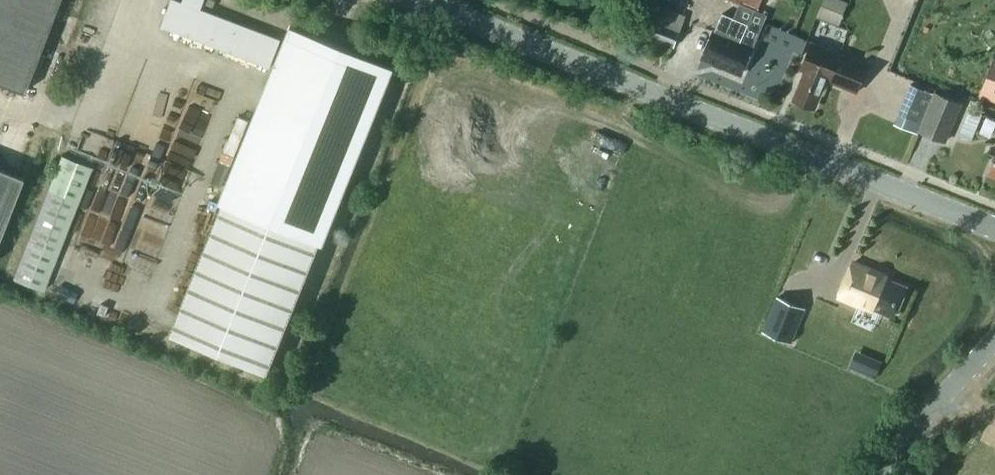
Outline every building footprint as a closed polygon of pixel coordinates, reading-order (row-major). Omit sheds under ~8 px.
[(22,98),(60,0),(0,0),(0,89),(22,98)] [(165,17),(271,59),(283,32),(205,1),(205,0),(172,0),(165,17)] [(741,4),(757,10),(761,0),(733,0),(741,4)] [(843,0),(824,0),(817,17),(840,25),(849,2),(843,0)] [(673,45),(686,14),(655,2),(642,33),(673,45)] [(730,68),(731,71),(736,73),(739,72),(741,73),(753,47),(741,41),(749,23),(723,12),(715,30),(714,29),(702,56),(730,68)] [(292,24),(220,200),(224,202),(171,333),(266,371),(319,240),(323,242),(394,65),(292,24)] [(819,93),(821,94),(827,80),(857,92),(868,64),(815,43),(798,85),(801,86),(795,100),(813,107),(819,93)] [(980,94),(994,100),(994,59),(980,94)] [(919,130),(922,123),(935,93),(911,83),(898,113),(894,122),(918,132),(919,130)] [(935,93),(922,123),(919,130),(945,141),(961,104),(935,93)] [(994,136),(994,116),(972,106),(960,133),(973,139),(978,128),(994,136)] [(41,291),(90,167),(61,155),(11,279),(41,291)] [(22,177),(0,168),(0,232),(22,177)] [(854,261),(839,296),(872,310),(873,307),(894,316),(907,287),(886,278),(887,275),(854,261)] [(777,296),(763,330),(784,338),(797,305),(777,296)] [(877,373),(882,359),(856,350),(851,365),(877,373)]
